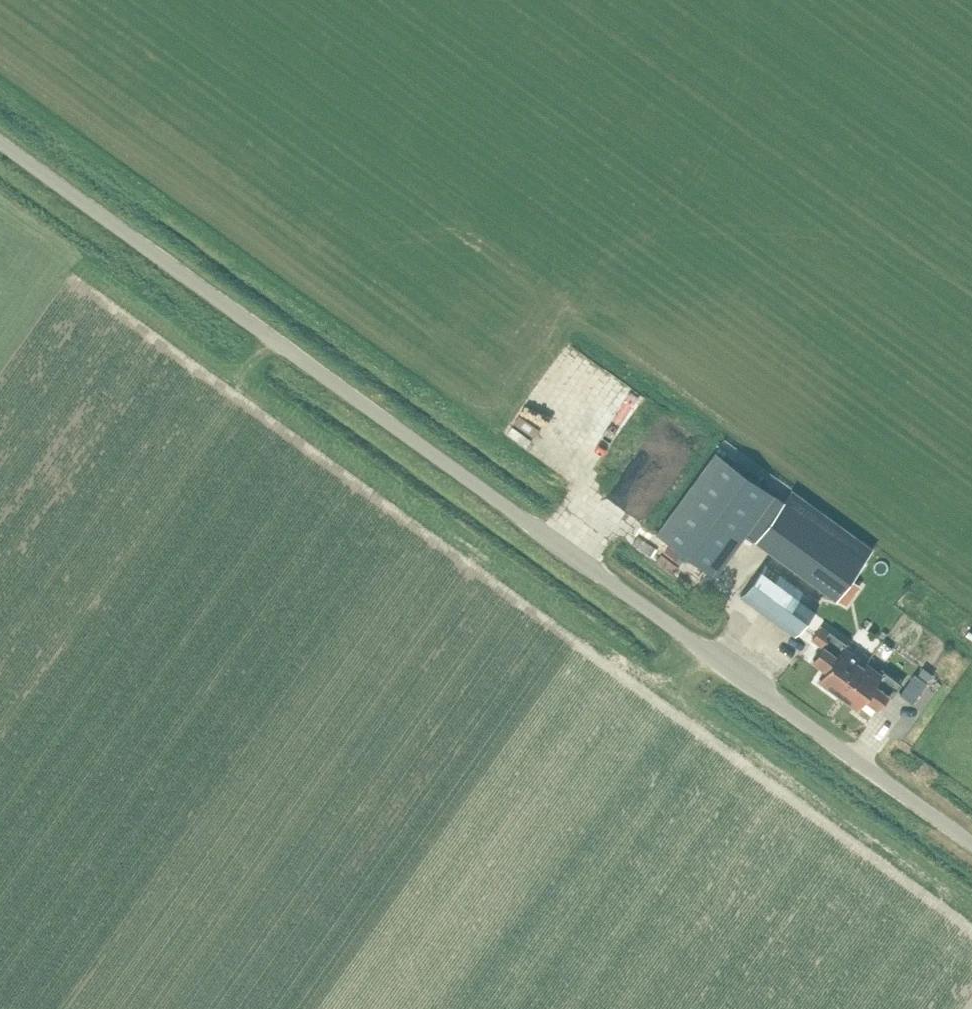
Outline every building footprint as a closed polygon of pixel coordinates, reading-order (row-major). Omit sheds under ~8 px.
[(715,574),(727,558),(774,493),(716,450),(656,532),(715,574)] [(817,522),(788,562),(838,597),(866,558),(817,522)] [(812,638),(821,626),(829,616),(815,606),(819,601),(764,561),(740,593),(795,634),(799,628),(812,638)] [(898,642),(909,632),(901,623),(890,633),(898,642)] [(821,626),(812,638),(822,645),(812,659),(826,669),(819,679),(822,681),(823,686),(828,690),(833,689),(841,695),(862,666),(857,662),(859,658),(844,647),(847,643),(829,630),(828,631),(821,626)] [(917,672),(930,682),(947,659),(934,650),(917,672)] [(862,666),(841,695),(858,707),(865,698),(878,708),(893,687),(896,690),(901,683),(883,670),(880,674),(865,663),(862,666)] [(912,702),(924,686),(926,682),(914,673),(899,692),(912,702)]
